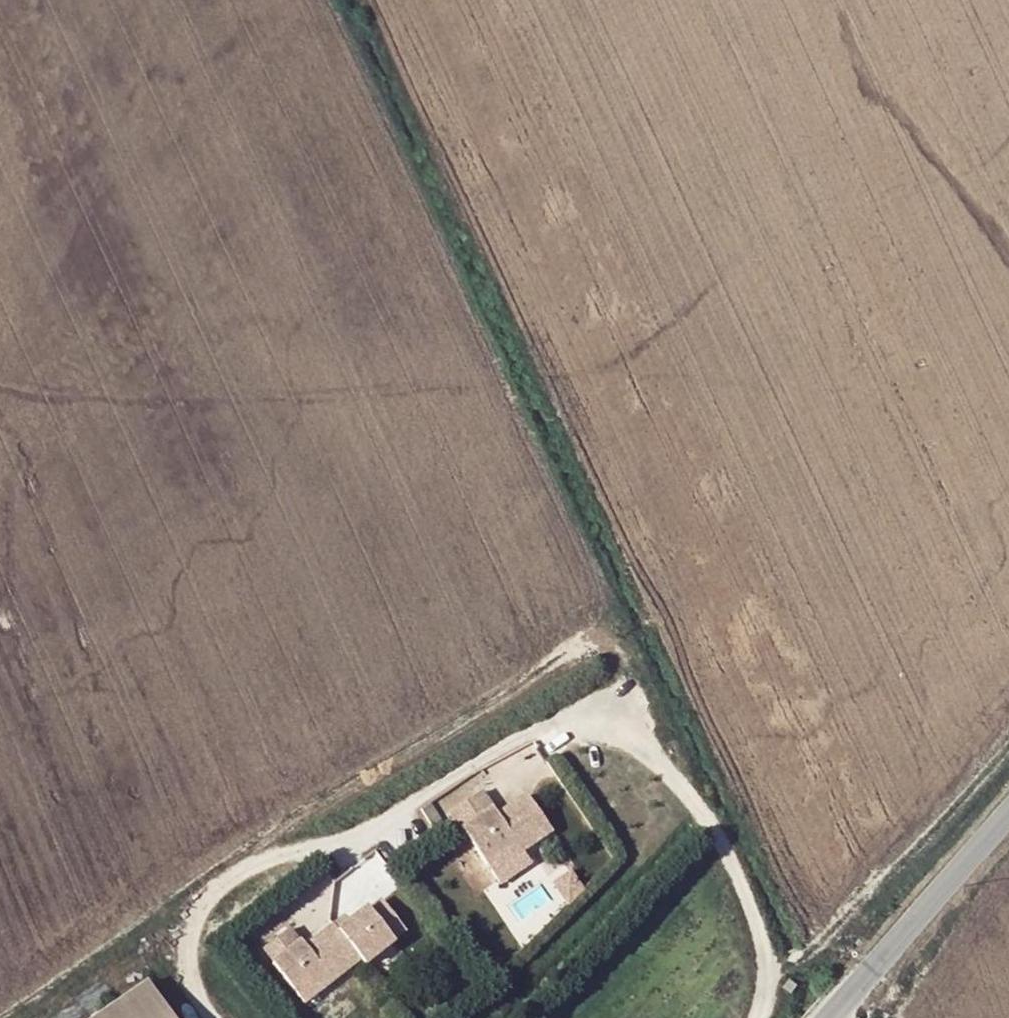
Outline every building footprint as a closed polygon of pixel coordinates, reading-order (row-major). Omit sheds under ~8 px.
[(474,790),(446,813),(485,862),(513,840),(519,847),(548,824),(521,790),(493,812),(474,790)] [(485,862),(491,869),(519,847),(513,840),(485,862)] [(579,871),(560,880),(570,903),(590,893),(579,871)] [(290,930),(260,953),(303,1008),(359,964),(364,970),(394,946),(392,944),(405,934),(380,903),(367,912),(366,910),(336,933),(331,927),(304,949),(290,930)] [(99,1017),(167,1017),(146,986),(99,1017)]
